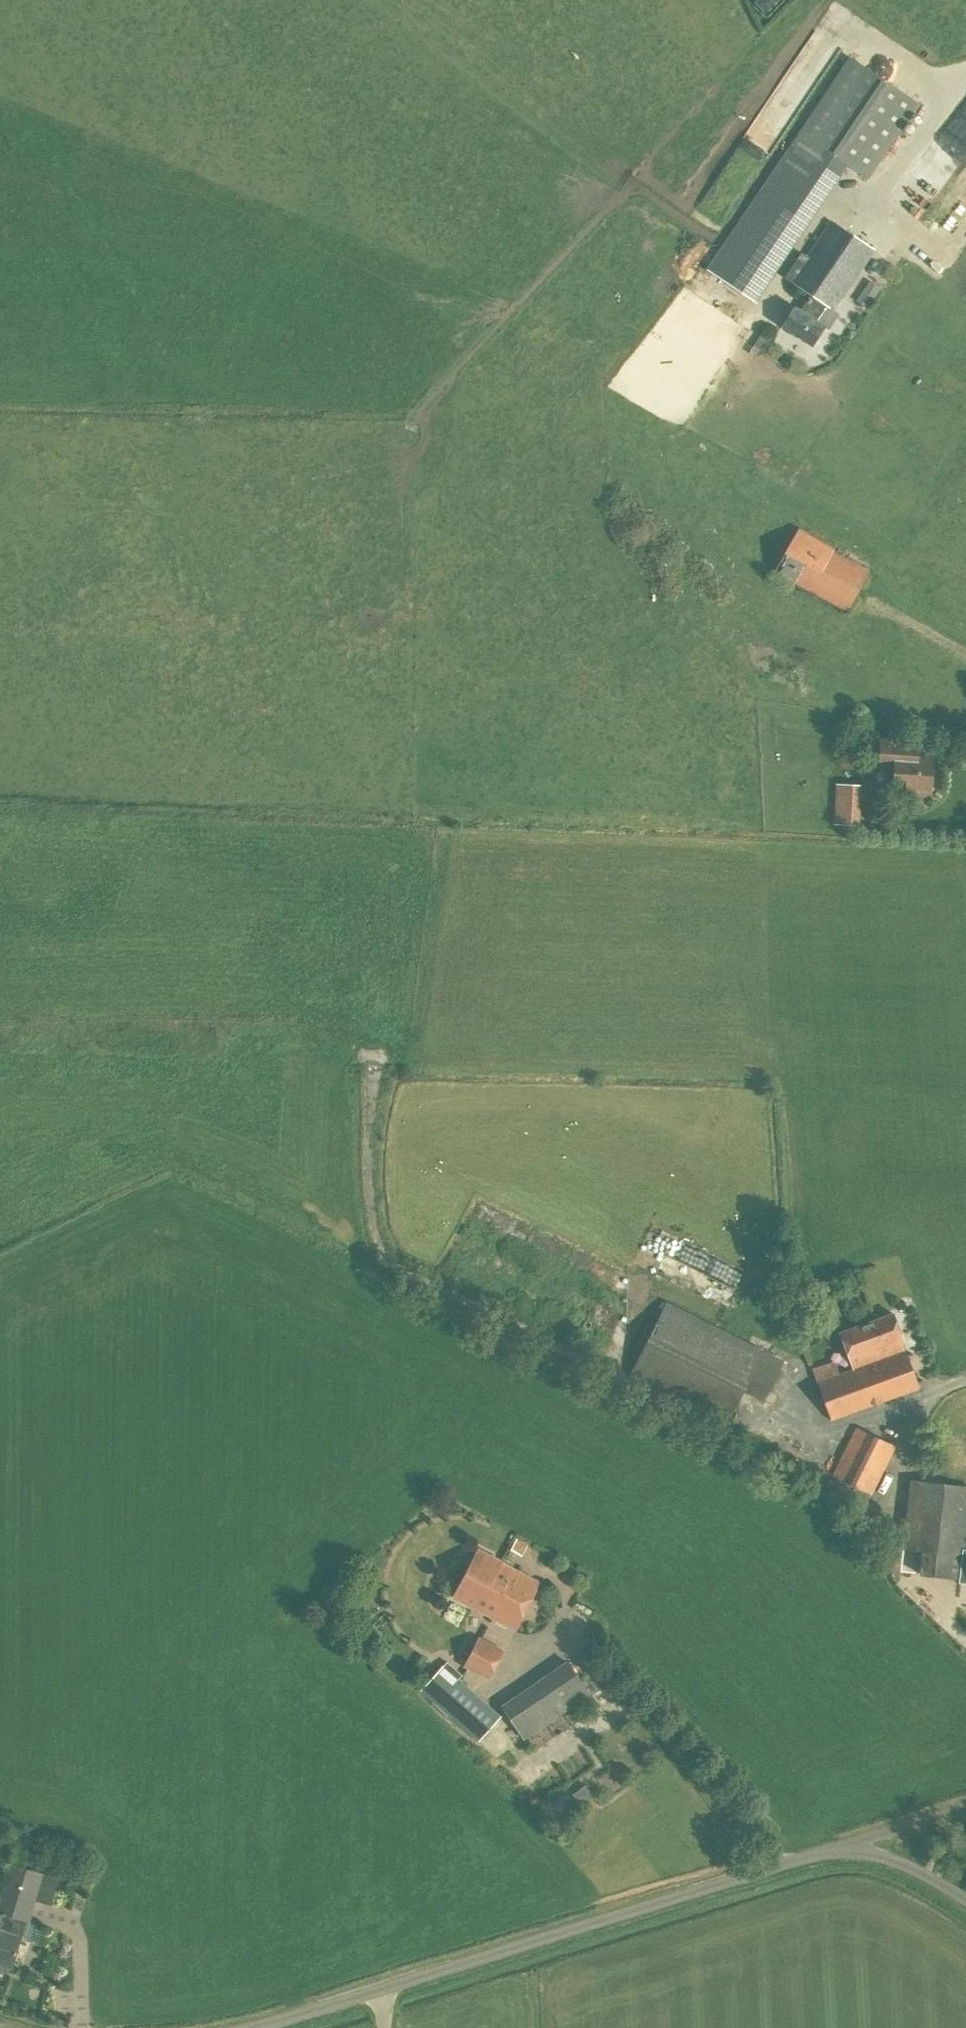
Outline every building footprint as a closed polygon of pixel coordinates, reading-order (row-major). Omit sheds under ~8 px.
[(777,1),(776,0),(756,0),(754,3),(766,13),(777,1)] [(868,180),(920,104),(849,56),(707,268),(756,301),(848,166),(868,180)] [(834,311),(875,250),(831,219),(806,256),(801,252),(784,278),(810,295),(799,311),(795,308),(782,327),(811,346),(824,327),(817,322),(827,307),(834,311)] [(764,321),(754,335),(764,341),(773,328),(764,321)] [(780,570),(855,605),(875,562),(800,528),(780,570)] [(930,792),(932,759),(918,758),(920,740),(879,737),(877,767),(894,768),(892,789),(930,792)] [(858,823),(860,783),(836,782),(834,822),(858,823)] [(763,1401),(784,1360),(666,1302),(628,1375),(726,1425),(743,1390),(763,1401)] [(905,1351),(892,1314),(840,1332),(853,1369),(838,1374),(834,1362),(813,1369),(831,1419),(918,1388),(905,1351)] [(871,1495),(895,1446),(856,1426),(832,1475),(871,1495)] [(965,1544),(965,1541),(965,1485),(909,1479),(901,1549),(921,1551),(918,1574),(965,1579),(965,1544)] [(516,1538),(510,1550),(522,1556),(528,1544),(516,1538)] [(515,1628),(539,1581),(501,1562),(502,1561),(479,1549),(453,1598),(515,1628)] [(490,1681),(505,1650),(478,1636),(463,1667),(490,1681)] [(523,1740),(590,1694),(567,1660),(528,1687),(500,1706),(523,1740)] [(478,1741),(500,1715),(443,1666),(420,1690),(478,1741)] [(593,1782),(582,1791),(591,1804),(603,1795),(593,1782)] [(54,1877),(8,1862),(0,1890),(0,1912),(1,1913),(0,1917),(0,1965),(11,1968),(20,1938),(23,1939),(29,1921),(35,1901),(47,1904),(54,1877)]
